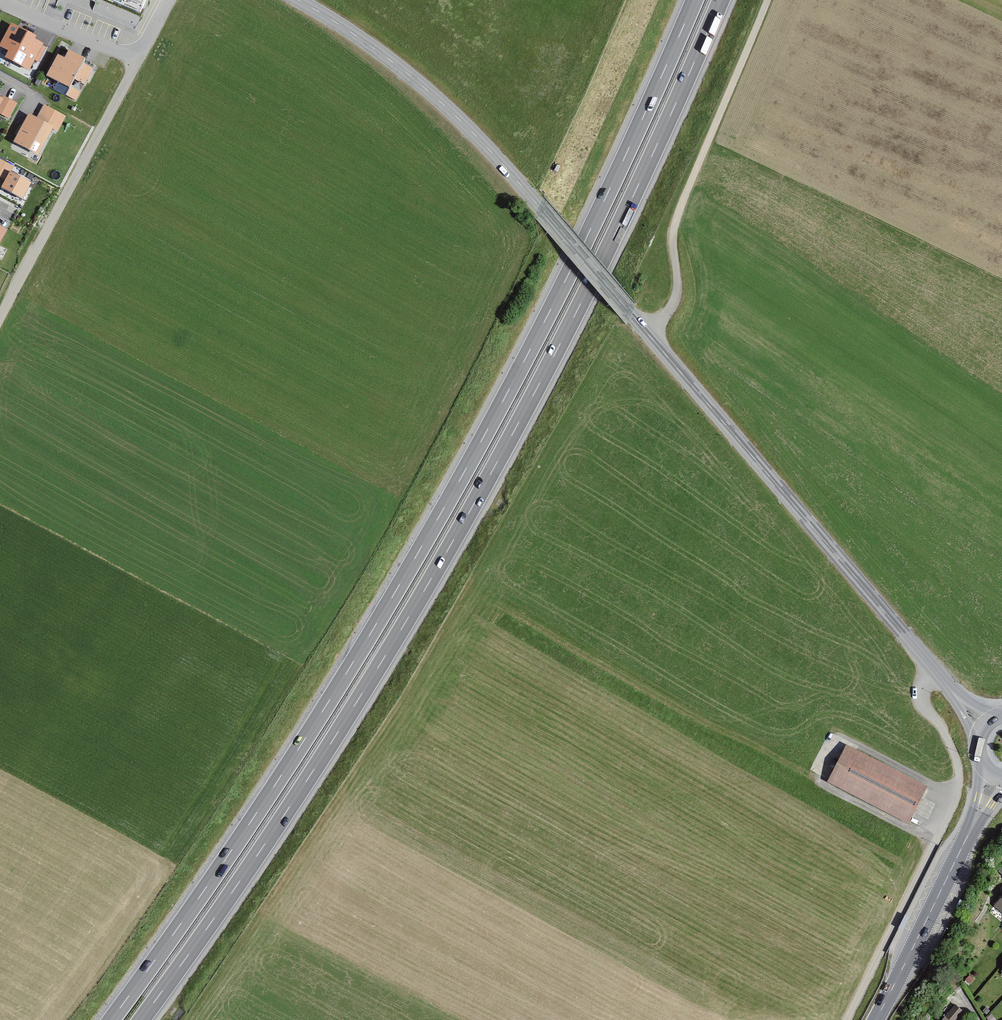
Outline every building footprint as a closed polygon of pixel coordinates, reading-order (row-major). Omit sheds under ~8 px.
[(141,11),(146,0),(114,0),(141,11)] [(5,46),(16,50),(13,58),(38,69),(52,37),(16,21),(5,46)] [(56,56),(46,77),(71,90),(82,69),(56,56)] [(7,118),(15,104),(0,95),(0,114),(7,118)] [(29,117),(17,141),(34,150),(47,125),(29,117)] [(11,171),(2,188),(22,198),(31,182),(11,171)] [(827,784),(908,825),(927,787),(846,746),(827,784)] [(964,1012),(955,1005),(943,1019),(958,1019),(964,1012)]
